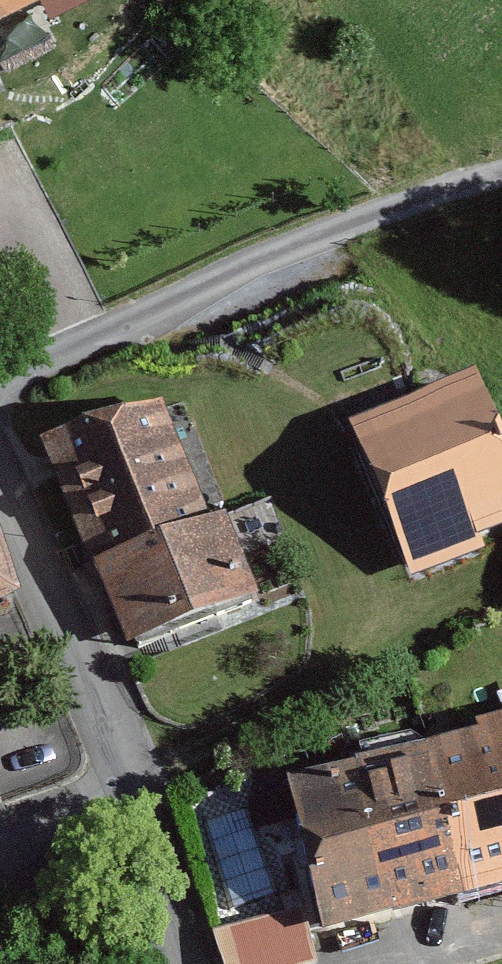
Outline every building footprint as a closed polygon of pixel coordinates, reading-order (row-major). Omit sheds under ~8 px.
[(42,0),(0,0),(0,22),(42,0)] [(365,427),(410,575),(501,547),(501,389),(501,385),(365,427)] [(168,403),(58,443),(132,647),(261,601),(229,513),(210,520),(168,403)] [(35,608),(0,497),(0,619),(35,608)] [(283,769),(325,944),(501,902),(501,717),(283,769)] [(315,958),(302,904),(217,924),(227,963),(288,963),(315,958)]
